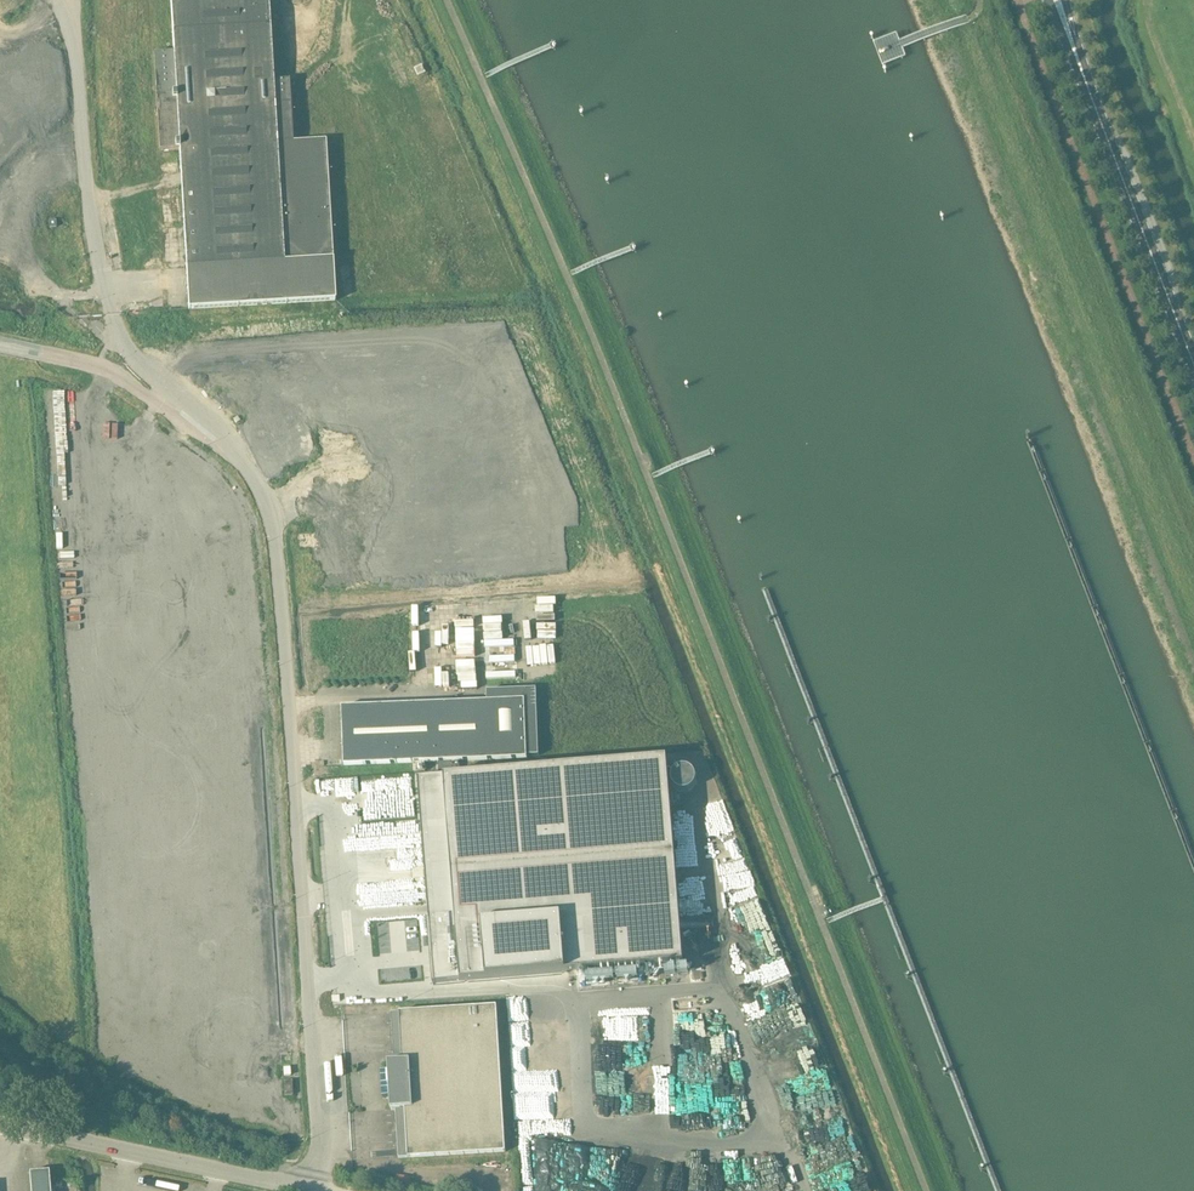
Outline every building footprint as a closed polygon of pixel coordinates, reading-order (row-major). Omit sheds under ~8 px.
[(178,306),(329,303),(325,140),(289,141),(287,81),(267,82),(268,103),(270,105),(268,107),(246,84),(244,84),(257,72),(255,0),(162,0),(163,52),(149,52),(152,150),(174,150),(178,306)] [(433,468),(328,472),(329,523),(324,524),(324,530),(294,531),(295,548),(310,547),(310,561),(331,561),(332,581),(436,578),(433,468)] [(347,708),(342,708),(344,766),(349,766),(447,761),(457,761),(527,759),(527,757),(539,756),(537,689),(487,691),(487,702),(455,703),(445,703),(347,708)] [(667,759),(418,779),(435,985),(684,964),(667,759)] [(395,1063),(388,1063),(391,1110),(396,1110),(399,1159),(403,1159),(404,1159),(506,1152),(497,1007),(402,1013),(395,1014),(392,1014),(395,1063)] [(341,1010),(341,1022),(362,1023),(362,1010),(341,1010)] [(48,1174),(29,1176),(30,1190),(49,1190),(48,1174)]
